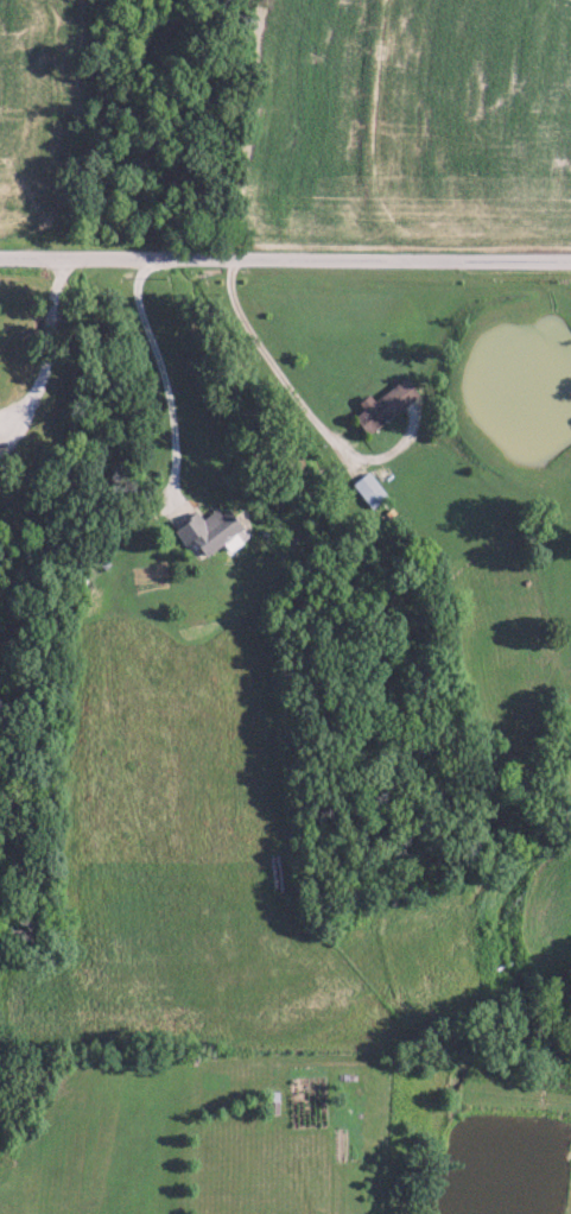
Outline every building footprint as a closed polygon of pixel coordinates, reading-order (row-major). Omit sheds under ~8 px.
[(416,395),(403,376),(370,400),(365,393),(354,401),(360,410),(351,417),(363,433),(416,395)] [(386,495),(366,470),(349,483),(369,508),(386,495)] [(227,551),(245,534),(219,505),(202,521),(191,509),(170,529),(182,543),(187,539),(203,556),(219,542),(227,551)]
